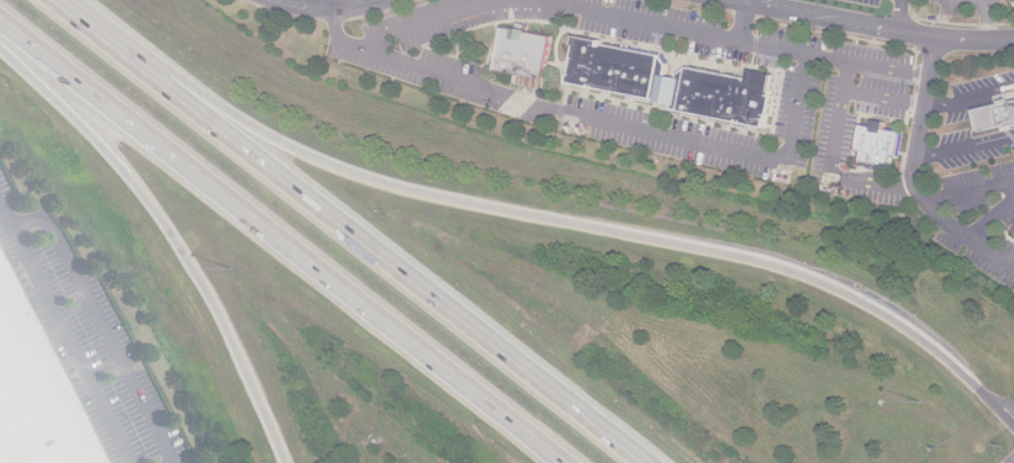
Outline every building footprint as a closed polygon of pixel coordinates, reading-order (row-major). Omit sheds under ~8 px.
[(504,26),(496,70),(544,79),(552,35),(504,26)] [(581,37),(572,82),(664,101),(670,66),(665,57),(604,44),(605,42),(581,37)] [(778,76),(768,127),(674,110),(681,76),(691,68),(754,80),(755,71),(778,76)] [(981,132),(1013,124),(1013,102),(976,111),(981,132)] [(862,125),(857,151),(863,152),(861,165),(892,171),(895,155),(901,156),(905,134),(889,131),(891,122),(877,120),(876,127),(862,125)] [(0,265),(0,462),(97,462),(0,265)]
